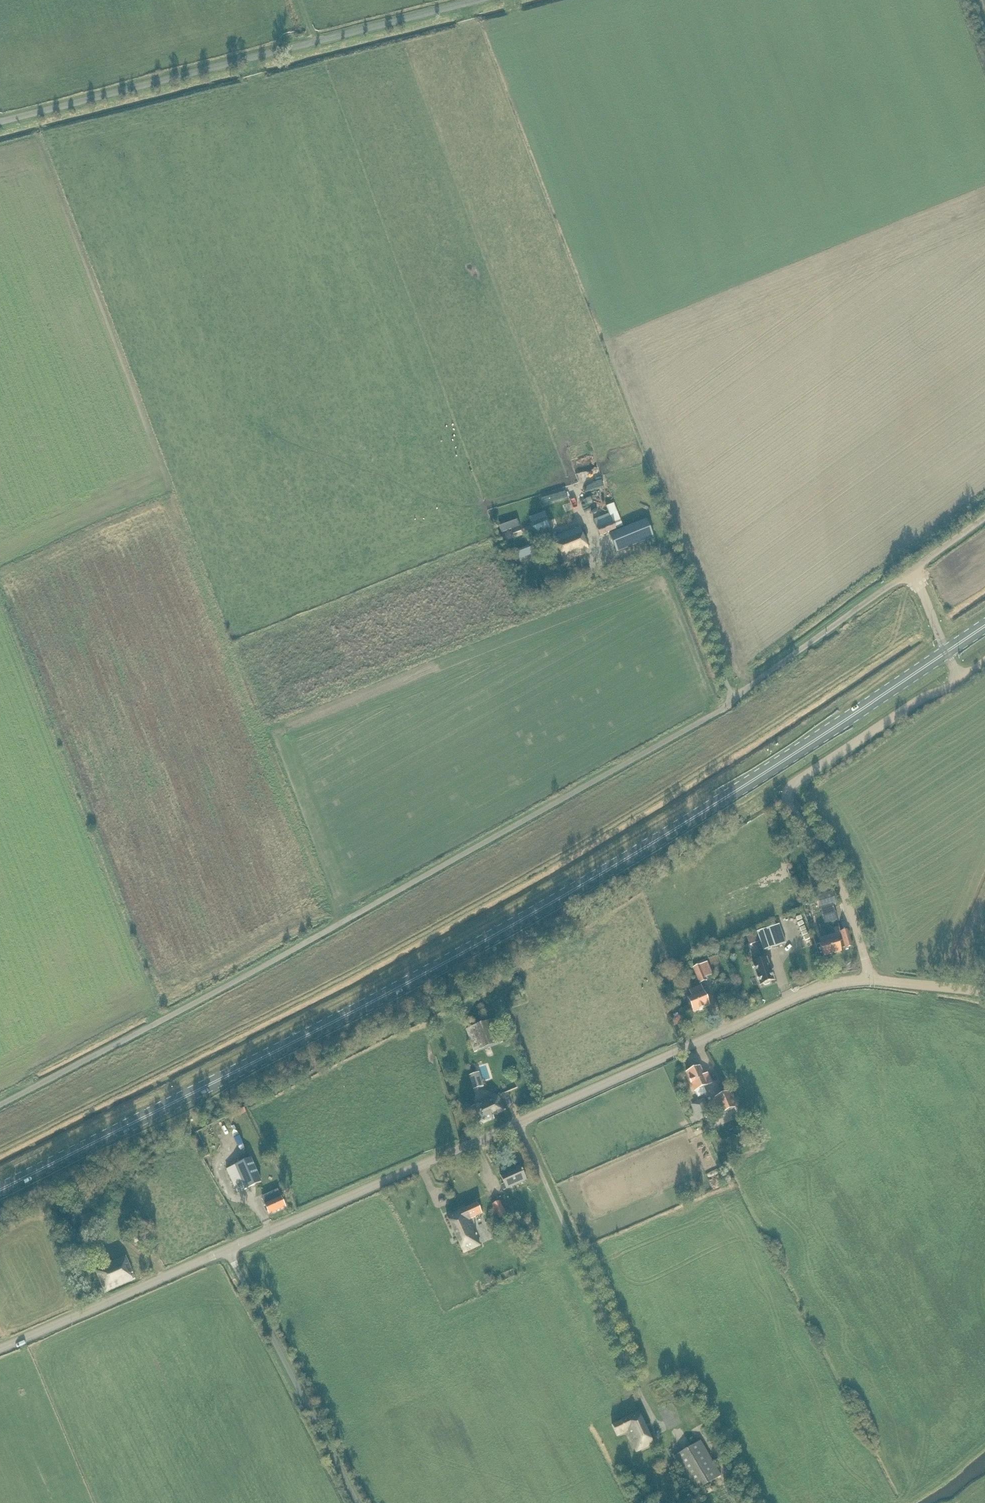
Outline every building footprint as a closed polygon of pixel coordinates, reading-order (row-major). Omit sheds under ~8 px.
[(609,515),(593,521),(600,537),(623,527),(613,504),(606,507),(609,515)] [(518,520),(498,527),(501,534),(511,530),(513,535),(522,532),(518,520)] [(646,520),(609,535),(616,554),(653,539),(646,520)] [(529,546),(553,538),(547,523),(534,527),(534,528),(528,530),(530,534),(525,536),(529,546)] [(590,554),(581,529),(581,528),(581,529),(554,538),(557,546),(552,548),(558,568),(571,564),(570,560),(589,554),(590,554)] [(528,548),(515,552),(518,560),(531,555),(528,548)] [(832,905),(836,905),(832,893),(817,897),(825,924),(837,921),(832,905)] [(779,925),(775,926),(774,922),(761,926),(763,931),(758,933),(761,941),(764,951),(786,944),(779,925)] [(845,949),(852,947),(847,931),(841,933),(843,942),(838,943),(837,939),(820,944),(824,957),(841,952),(840,949),(845,948),(845,949)] [(758,933),(748,936),(751,945),(761,941),(758,933)] [(706,981),(705,979),(713,976),(707,963),(705,960),(696,963),(698,967),(693,968),(700,984),(706,981)] [(766,960),(752,964),(760,986),(763,985),(765,986),(770,984),(770,982),(774,981),(766,960)] [(693,1013),(709,1006),(701,986),(689,991),(692,997),(687,999),(693,1013)] [(474,1053),(502,1043),(494,1020),(465,1030),(474,1053)] [(686,1073),(695,1092),(712,1083),(708,1074),(704,1076),(700,1067),(686,1073)] [(483,1087),(479,1074),(479,1073),(469,1076),(473,1090),(483,1087)] [(714,1098),(722,1114),(736,1108),(728,1092),(714,1098)] [(492,1116),(505,1111),(499,1096),(471,1109),(478,1126),(494,1119),(492,1116)] [(239,1193),(263,1181),(252,1158),(228,1170),(239,1193)] [(507,1190),(526,1181),(520,1166),(500,1175),(507,1190)] [(265,1205),(269,1215),(285,1208),(281,1198),(277,1200),(274,1192),(264,1197),(263,1200),(265,1205)] [(477,1203),(447,1217),(463,1253),(480,1246),(475,1237),(477,1236),(476,1234),(475,1235),(468,1220),(482,1214),(477,1203)] [(499,1219),(507,1215),(502,1206),(494,1210),(499,1219)] [(144,1234),(133,1238),(135,1244),(146,1240),(144,1234)] [(126,1258),(95,1271),(105,1293),(133,1281),(130,1275),(133,1274),(126,1258)] [(617,1438),(627,1433),(636,1453),(653,1445),(638,1414),(622,1421),(612,1426),(617,1438)] [(693,1492),(721,1476),(700,1442),(673,1458),(693,1492)]
